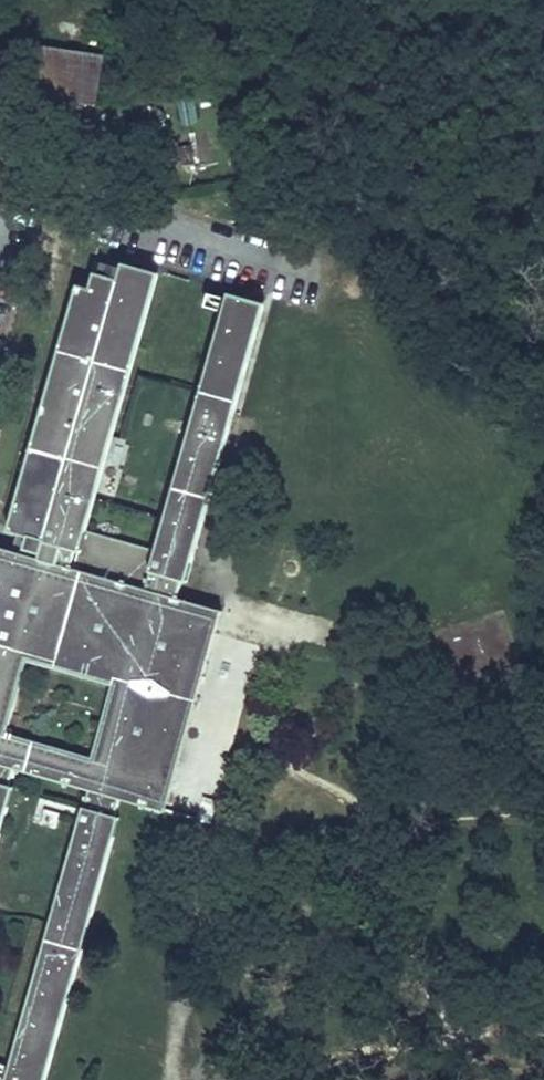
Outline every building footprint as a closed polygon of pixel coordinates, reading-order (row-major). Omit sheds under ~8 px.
[(104,107),(102,46),(44,48),(46,109),(104,107)] [(79,273),(9,520),(29,526),(64,536),(82,541),(85,529),(161,260),(125,250),(120,267),(96,260),(92,276),(79,273)] [(155,548),(145,582),(183,592),(268,290),(231,279),(155,548)] [(29,526),(23,547),(58,557),(64,536),(29,526)] [(145,582),(155,548),(85,529),(82,541),(64,536),(58,557),(145,582)] [(145,582),(58,557),(23,547),(0,541),(0,760),(13,764),(89,785),(121,794),(165,806),(223,604),(183,592),(145,582)] [(0,760),(0,828),(14,779),(9,778),(13,764),(0,760)] [(89,785),(85,800),(83,799),(3,1079),(44,1079),(121,809),(117,808),(121,794),(89,785)]
